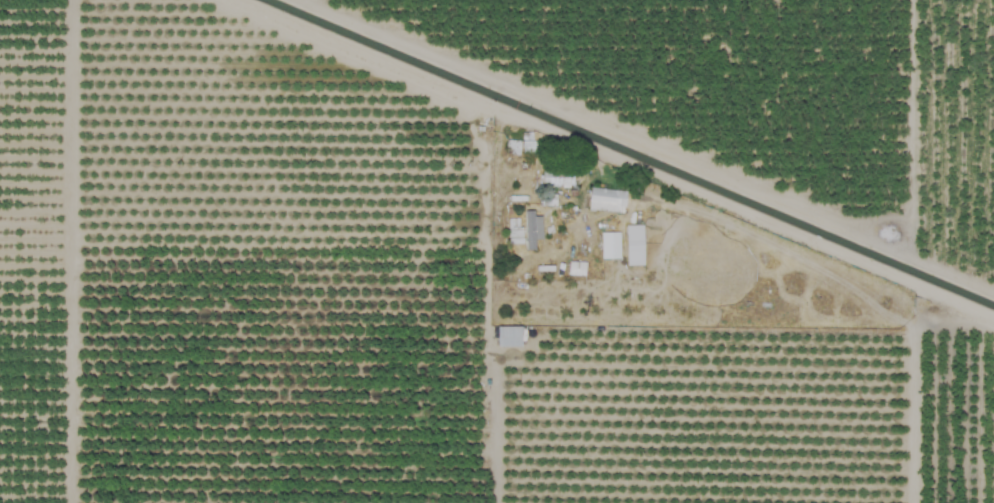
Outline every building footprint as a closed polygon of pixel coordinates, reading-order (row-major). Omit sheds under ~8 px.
[(543,172),(544,185),(572,182),(571,170),(543,172)] [(625,190),(589,188),(588,211),(624,212),(625,190)] [(534,240),(542,239),(541,216),(534,216),(533,211),(524,211),(525,250),(535,250),(534,240)] [(626,265),(643,265),(642,225),(625,225),(626,265)] [(619,258),(619,232),(600,232),(601,258),(619,258)] [(520,327),(497,327),(497,347),(520,347),(520,327)]
